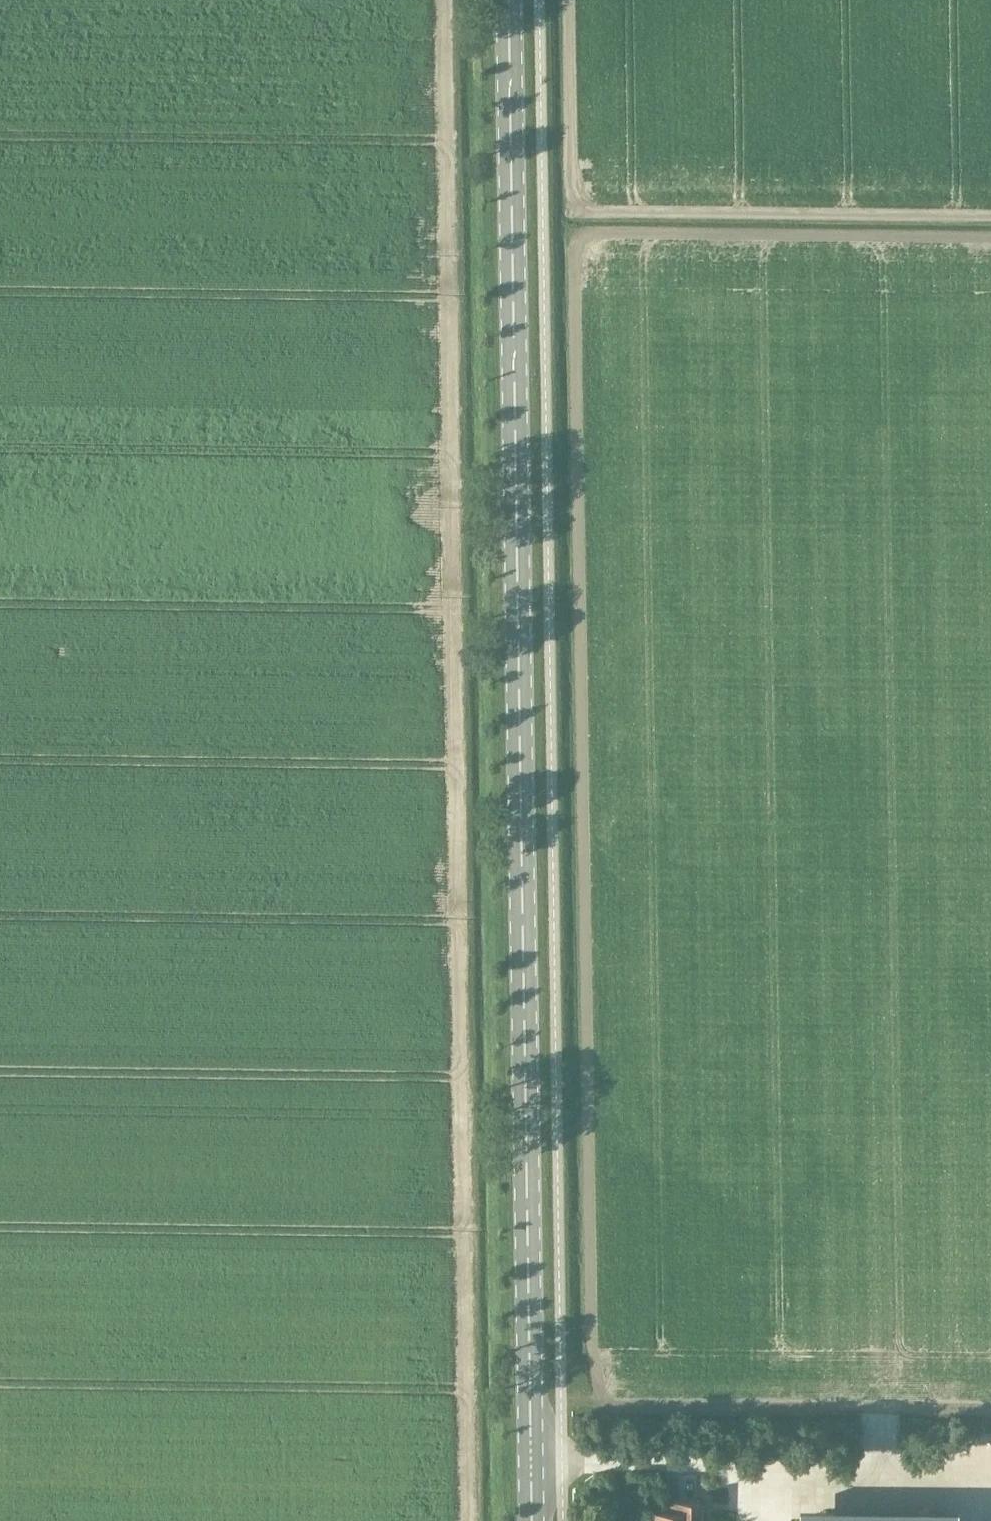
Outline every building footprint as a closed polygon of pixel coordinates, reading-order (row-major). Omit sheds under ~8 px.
[(702,1499),(670,1499),(670,1509),(655,1509),(655,1520),(702,1520),(702,1499)]
